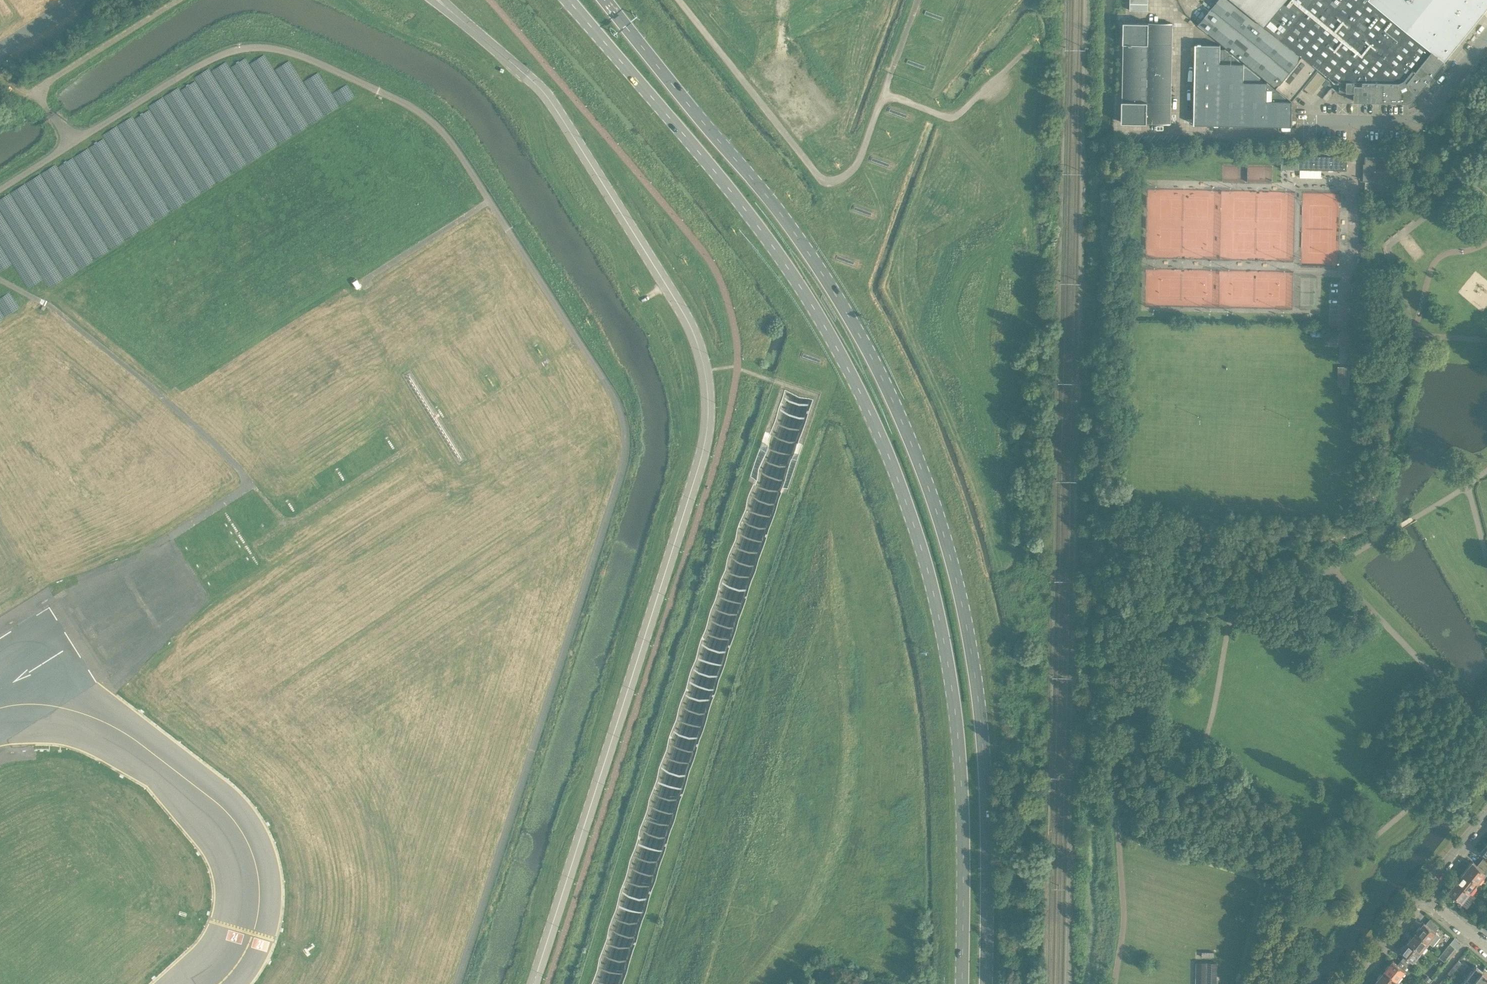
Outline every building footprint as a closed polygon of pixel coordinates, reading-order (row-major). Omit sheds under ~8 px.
[(1210,9),(1198,25),(1276,88),(1292,101),(1318,69),(1335,83),(1339,83),(1339,92),(1345,92),(1345,94),(1352,94),(1353,103),(1406,104),(1408,109),(1415,105),(1413,100),(1443,62),(1486,7),(1486,0),(1218,0),(1210,9)] [(922,14),(941,21),(943,17),(924,9),(922,14)] [(1170,125),(1172,24),(1148,24),(1122,24),(1122,46),(1121,102),(1120,124),(1145,125),(1170,125)] [(1244,82),(1244,63),(1220,63),(1221,45),(1195,44),(1194,83),(1194,124),(1291,125),(1292,101),(1267,100),(1267,83),(1244,82)] [(904,62),(924,69),(925,65),(906,58),(904,62)] [(1306,86),(1314,92),(1318,86),(1310,80),(1306,86)] [(1327,100),(1335,90),(1331,87),(1323,97),(1327,100)] [(909,119),(910,116),(887,107),(886,111),(909,119)] [(1395,181),(1395,157),(1399,157),(1399,145),(1393,145),(1392,157),(1365,157),(1364,181),(1374,181),(1374,182),(1373,182),(1373,191),(1382,191),(1392,191),(1392,181),(1395,181)] [(1347,170),(1347,156),(1281,155),(1281,169),(1347,170)] [(892,164),(870,156),(868,160),(891,168),(892,164)] [(851,209),(873,217),(875,213),(852,205),(851,209)] [(834,258),(856,266),(857,263),(835,255),(834,258)] [(352,282),(356,288),(361,286),(356,279),(352,282)] [(822,294),(820,297),(834,320),(835,316),(822,294)] [(824,358),(802,350),(800,355),(822,363),(824,358)] [(1465,872),(1478,882),(1485,872),(1486,874),(1486,865),(1481,860),(1477,865),(1473,862),(1473,861),(1472,862),(1473,862),(1470,866),(1469,865),(1464,871),(1465,872)] [(1456,881),(1457,882),(1470,892),(1478,882),(1465,872),(1462,875),(1461,875),(1456,881)] [(1462,902),(1470,892),(1457,882),(1454,885),(1453,885),(1448,891),(1449,891),(1461,901),(1462,902)] [(1483,920),(1486,915),(1486,906),(1486,905),(1478,915),(1483,920)] [(1417,931),(1416,932),(1428,941),(1436,932),(1424,922),(1420,927),(1420,926),(1416,930),(1417,931)] [(1409,940),(1408,941),(1420,951),(1428,941),(1416,932),(1413,936),(1412,935),(1408,940),(1409,940)] [(1405,955),(1401,959),(1412,968),(1416,963),(1413,960),(1420,951),(1408,941),(1405,945),(1404,945),(1401,949),(1401,950),(1400,951),(1405,955)] [(1450,943),(1442,953),(1447,957),(1455,947),(1450,943)] [(1386,969),(1385,970),(1397,980),(1404,970),(1408,973),(1412,968),(1401,959),(1397,964),(1393,960),(1389,965),(1389,964),(1385,968),(1386,969)] [(1457,969),(1462,963),(1458,960),(1453,966),(1457,969)] [(1217,962),(1197,962),(1196,983),(1216,983),(1217,962)] [(1482,970),(1476,965),(1461,983),(1486,983),(1486,970),(1484,967),(1482,970)] [(1451,976),(1457,969),(1453,966),(1447,972),(1451,976)] [(1377,980),(1382,983),(1393,983),(1397,980),(1385,970),(1381,974),(1381,973),(1377,978),(1378,978),(1377,980)]
